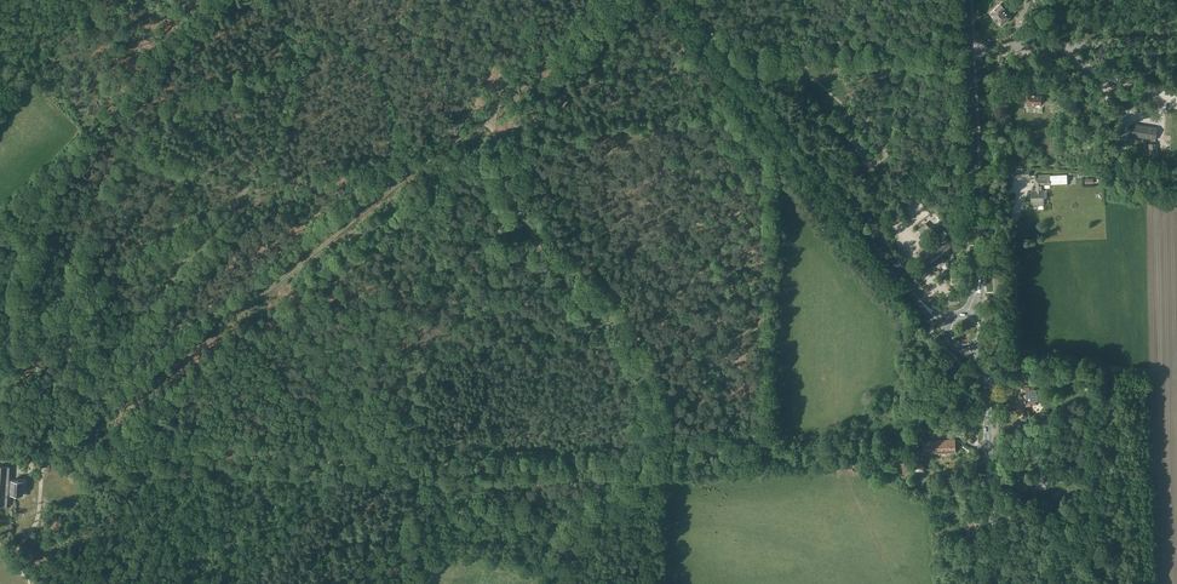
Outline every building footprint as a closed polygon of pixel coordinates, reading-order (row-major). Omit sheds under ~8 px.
[(1001,24),(1016,10),(1006,0),(1003,0),(990,12),(1001,24)] [(1036,93),(1028,92),(1027,105),(1035,105),(1035,104),(1040,104),(1041,95),(1038,95),(1037,95),(1036,95),(1036,93)] [(1139,142),(1139,138),(1140,137),(1156,139),(1157,128),(1134,124),(1132,135),(1135,136),(1134,141),(1139,142)] [(1156,143),(1149,144),(1150,155),(1157,154),(1156,143)] [(1031,202),(1033,202),(1033,205),(1044,204),(1042,185),(1067,183),(1066,173),(1038,175),(1038,177),(1034,177),(1035,189),(1031,190),(1031,202)] [(933,234),(936,236),(941,231),(937,225),(925,226),(923,224),(919,229),(925,235),(930,230),(933,234)] [(938,243),(935,239),(920,253),(928,262),(924,265),(929,271),(940,261),(938,258),(953,244),(946,236),(938,243)] [(1053,371),(1038,372),(1039,381),(1054,380),(1053,371)] [(1025,386),(1021,387),(1022,395),(1024,406),(1038,404),(1036,385),(1029,386),(1029,385),(1025,385),(1025,386)] [(1022,395),(1013,397),(1013,399),(1012,401),(1010,401),(1010,406),(1013,406),(1015,407),(1017,407),(1018,405),(1019,405),(1020,406),(1020,409),(1019,409),(1020,417),(1021,418),(1025,417),(1024,406),(1022,395)] [(955,439),(949,439),(923,440),(924,454),(955,452),(955,439)] [(12,479),(13,467),(0,466),(0,505),(10,506),(11,493),(12,486),(4,486),(5,481),(5,479),(10,480),(10,479),(12,479)] [(1043,481),(1043,475),(1031,475),(1031,481),(1017,482),(1017,484),(1017,485),(1018,490),(1020,490),(1021,491),(1025,490),(1026,490),(1028,489),(1028,486),(1046,485),(1047,485),(1048,484),(1048,483),(1048,482),(1047,481),(1045,480),(1043,481)] [(12,486),(11,493),(23,494),(24,481),(12,480),(12,479),(10,479),(10,480),(5,479),(5,481),(4,486),(12,486)]
